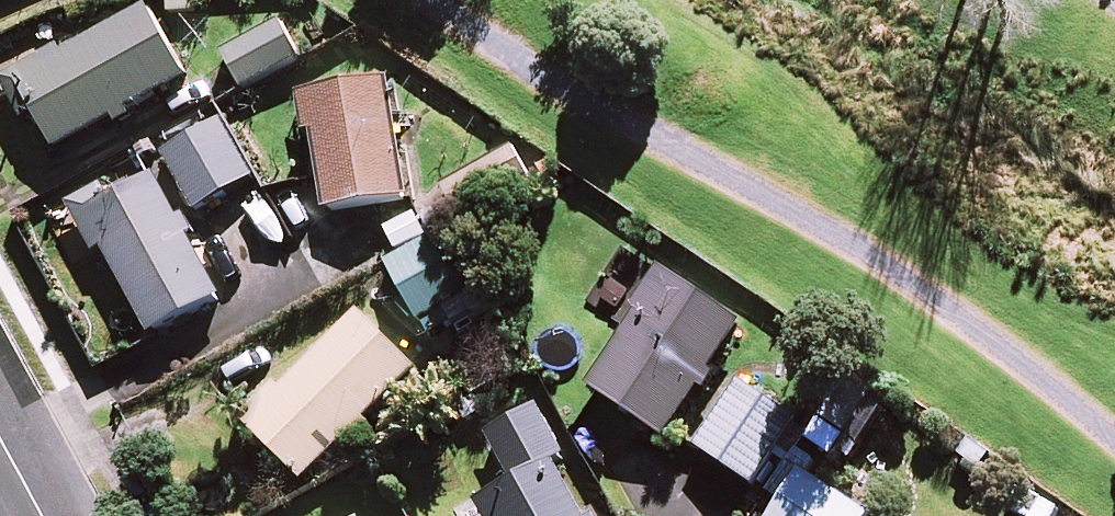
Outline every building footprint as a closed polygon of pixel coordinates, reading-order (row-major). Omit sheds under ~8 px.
[(136,121),(195,89),(157,20),(47,80),(42,72),(10,89),(32,130),(43,125),(62,161),(121,129),(126,138),(141,130),(136,121)] [(250,100),(309,68),(289,30),(229,63),(250,100)] [(417,210),(397,92),(308,106),(315,146),(321,145),(328,186),(334,223),(417,210)] [(231,129),(170,163),(203,222),(264,188),(231,129)] [(160,348),(232,309),(199,249),(205,246),(195,228),(189,231),(166,188),(120,213),(112,197),(78,215),(105,266),(113,262),(160,348)] [(484,303),(451,242),(394,272),(426,333),(430,331),(438,346),(460,335),(452,320),(484,303)] [(595,398),(672,450),(750,335),(674,283),(595,398)] [(424,380),(367,323),(290,401),(283,394),(248,429),(312,492),(360,444),(366,451),(381,435),(375,429),(424,380)] [(805,430),(748,392),(704,458),(761,496),(805,430)] [(496,441),(524,492),(561,472),(573,466),(545,415),(496,441)] [(561,472),(524,492),(486,513),(488,515),(585,515),(561,472)] [(807,478),(782,515),(866,515),(807,478)]
